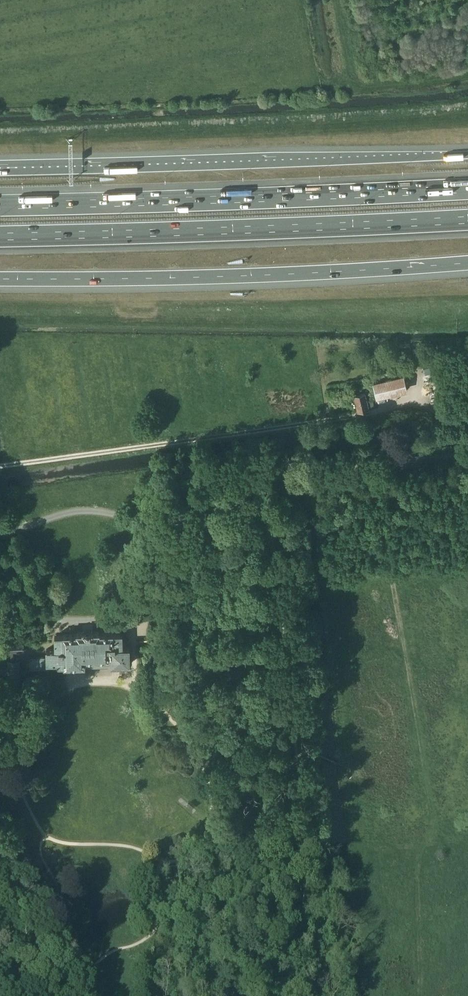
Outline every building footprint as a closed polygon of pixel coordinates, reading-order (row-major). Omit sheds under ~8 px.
[(404,375),(372,382),(376,398),(407,391),(404,375)] [(365,392),(354,395),(358,411),(374,407),(372,400),(367,401),(365,392)] [(46,649),(47,657),(30,657),(30,669),(47,669),(47,663),(58,663),(58,665),(63,665),(63,666),(85,666),(85,664),(94,664),(94,667),(96,669),(101,668),(103,667),(103,663),(110,663),(110,664),(130,664),(130,646),(122,646),(122,633),(99,633),(99,632),(76,632),(76,634),(63,634),(63,636),(55,636),(55,649),(46,649)] [(7,661),(7,682),(20,682),(20,660),(7,661)]
